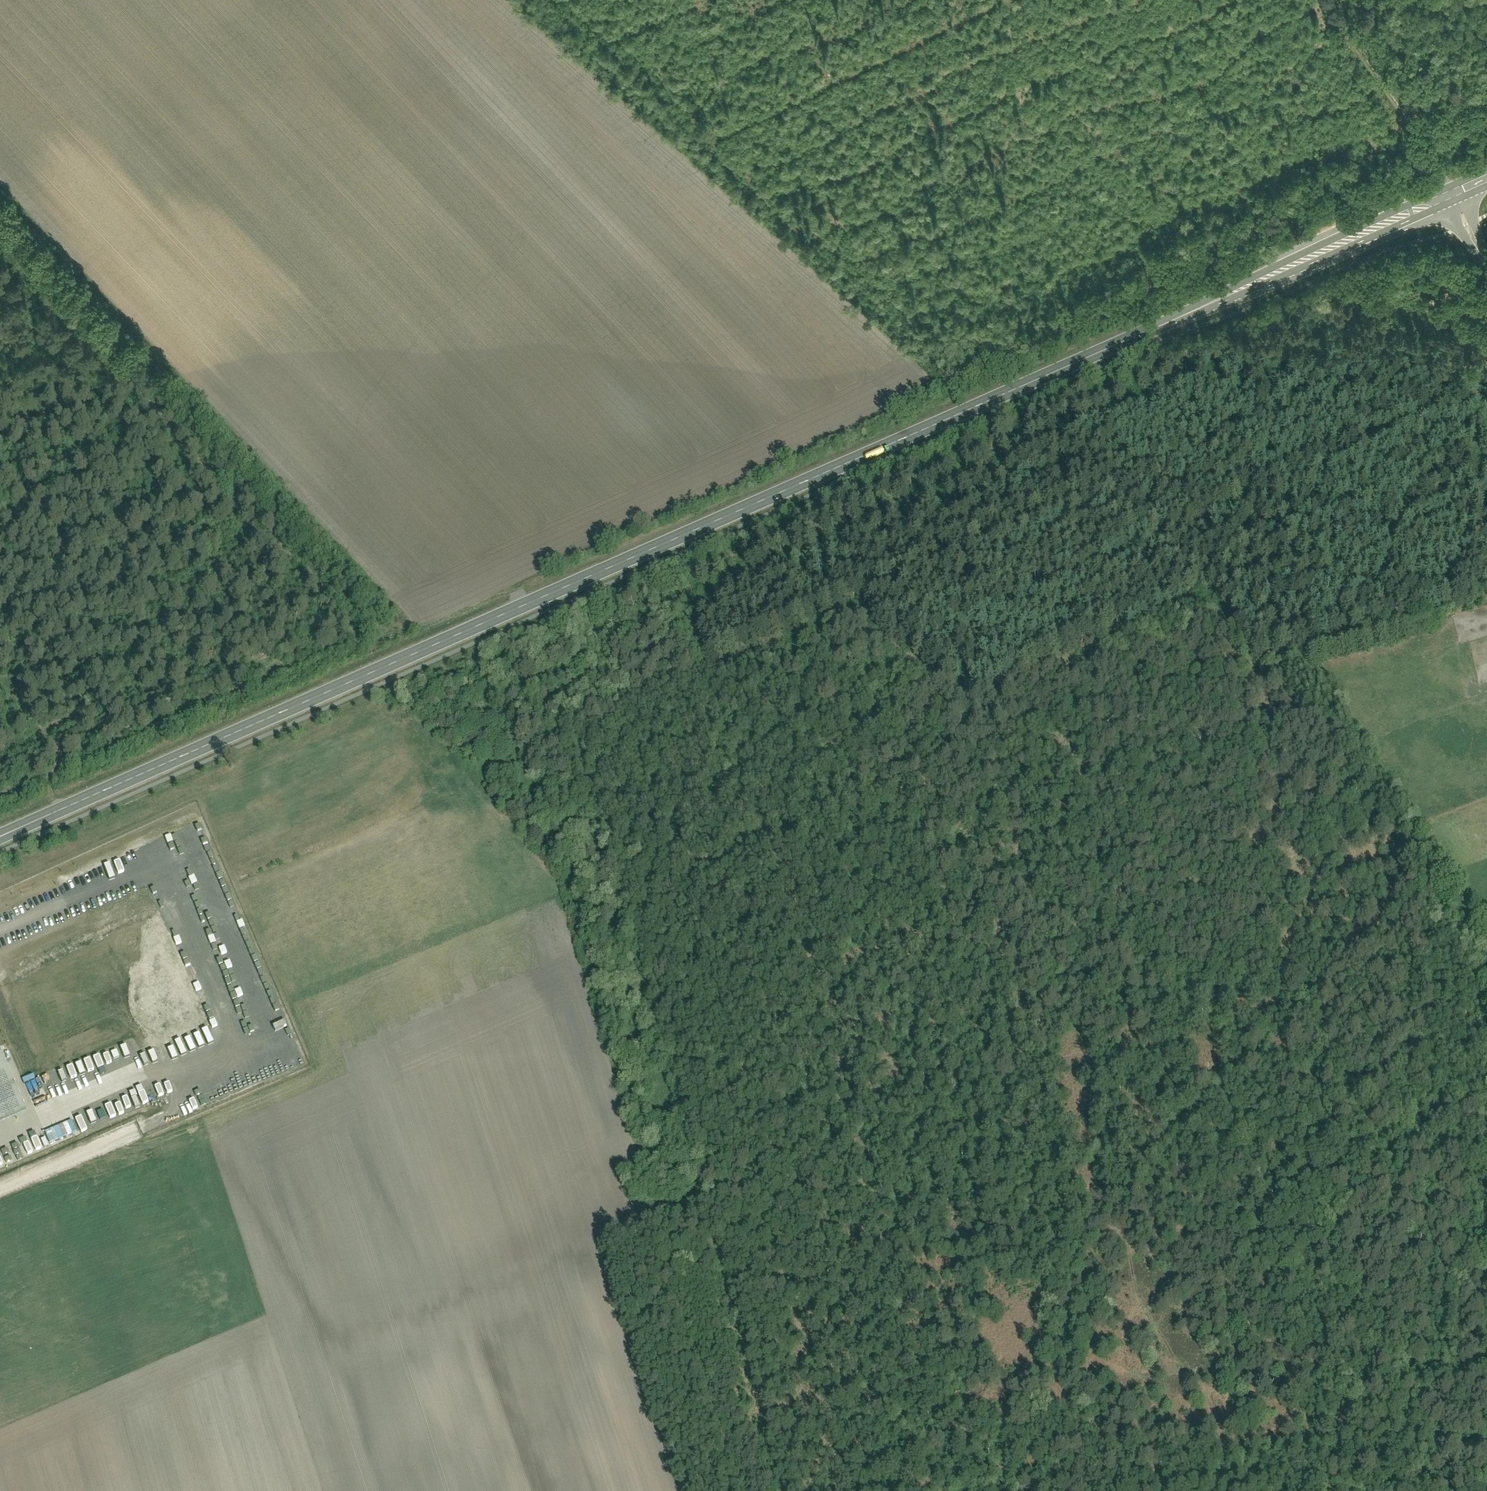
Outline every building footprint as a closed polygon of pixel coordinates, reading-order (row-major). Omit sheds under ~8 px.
[(24,1114),(0,1060),(0,1124),(24,1114)] [(0,1154),(0,1164),(79,1136),(74,1120),(46,1130),(48,1137),(0,1154)]
